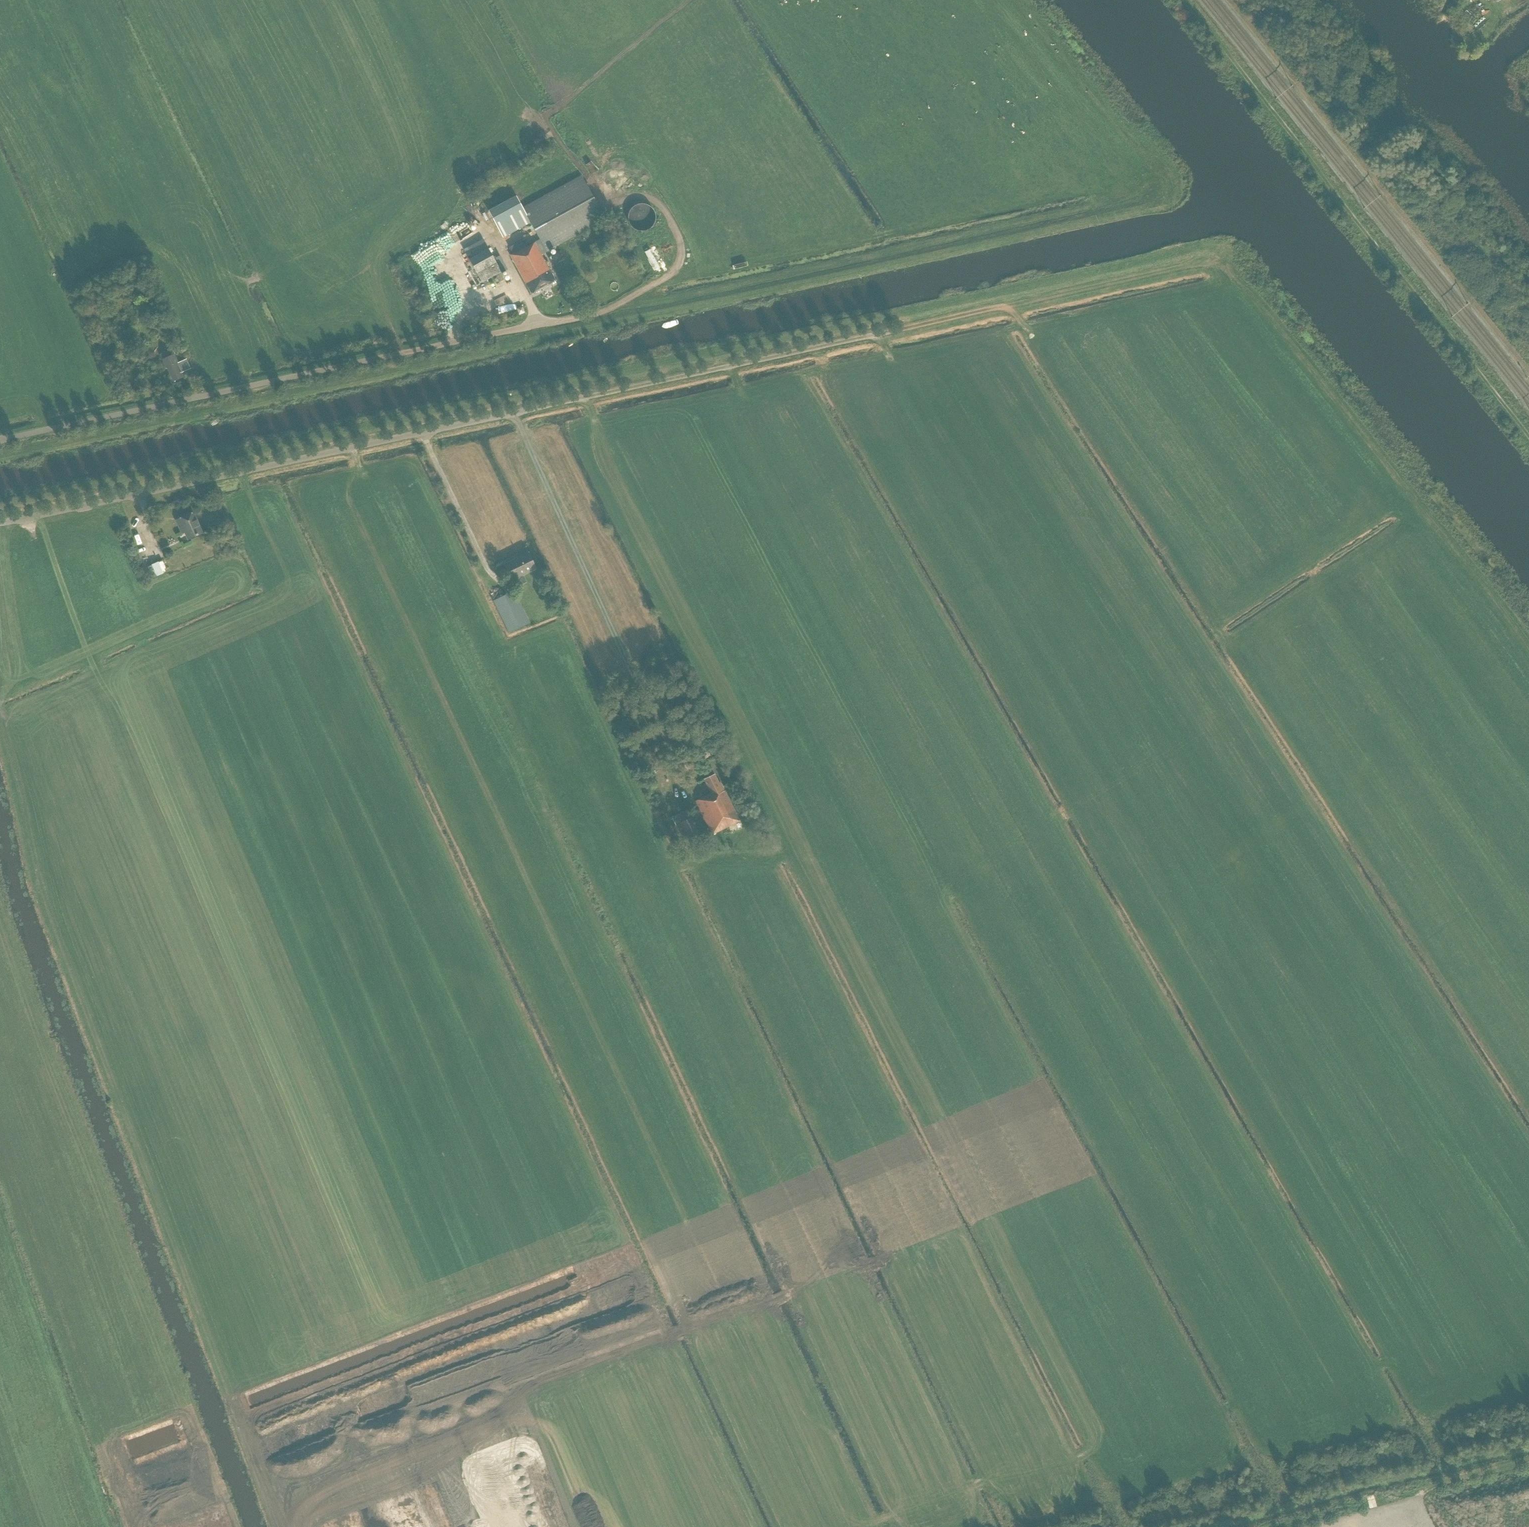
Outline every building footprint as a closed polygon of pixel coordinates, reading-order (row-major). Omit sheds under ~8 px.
[(522,208),(515,195),(488,211),(502,237),(530,222),(539,239),(534,242),(527,245),(524,239),(514,245),(517,251),(510,255),(532,294),(556,281),(541,255),(546,252),(547,252),(606,219),(581,176),(522,208)] [(644,204),(642,204),(639,204),(637,205),(635,206),(633,207),(631,209),(630,211),(629,213),(628,215),(628,217),(628,219),(629,221),(629,224),(631,225),(632,227),(634,229),(635,230),(637,231),(639,231),(642,231),(644,231),(646,231),(648,230),(650,229),(652,227),(654,225),(655,223),(656,220),(656,218),(656,215),(655,213),(655,211),(654,210),(652,208),(650,206),(648,205),(646,204),(644,204)] [(483,239),(463,250),(482,283),(501,272),(483,239)] [(482,293),(504,286),(502,278),(480,285),(482,293)] [(173,381),(183,376),(177,363),(171,349),(159,355),(166,368),(167,368),(173,381)] [(188,539),(203,533),(194,512),(176,520),(182,533),(185,532),(188,539)] [(528,552),(516,558),(505,564),(513,580),(517,578),(520,585),(527,582),(523,575),(536,569),(528,552)] [(154,579),(169,573),(164,561),(149,567),(154,579)] [(529,623),(518,600),(512,603),(508,594),(494,600),(509,632),(529,623)] [(642,750),(648,761),(655,757),(650,746),(642,750)] [(711,794),(696,802),(712,834),(739,821),(719,783),(718,783),(714,775),(704,780),(711,794)] [(700,836),(687,810),(678,815),(681,822),(673,826),(681,841),(690,837),(692,840),(700,836)] [(384,1526),(424,1526),(419,1514),(384,1526)]
